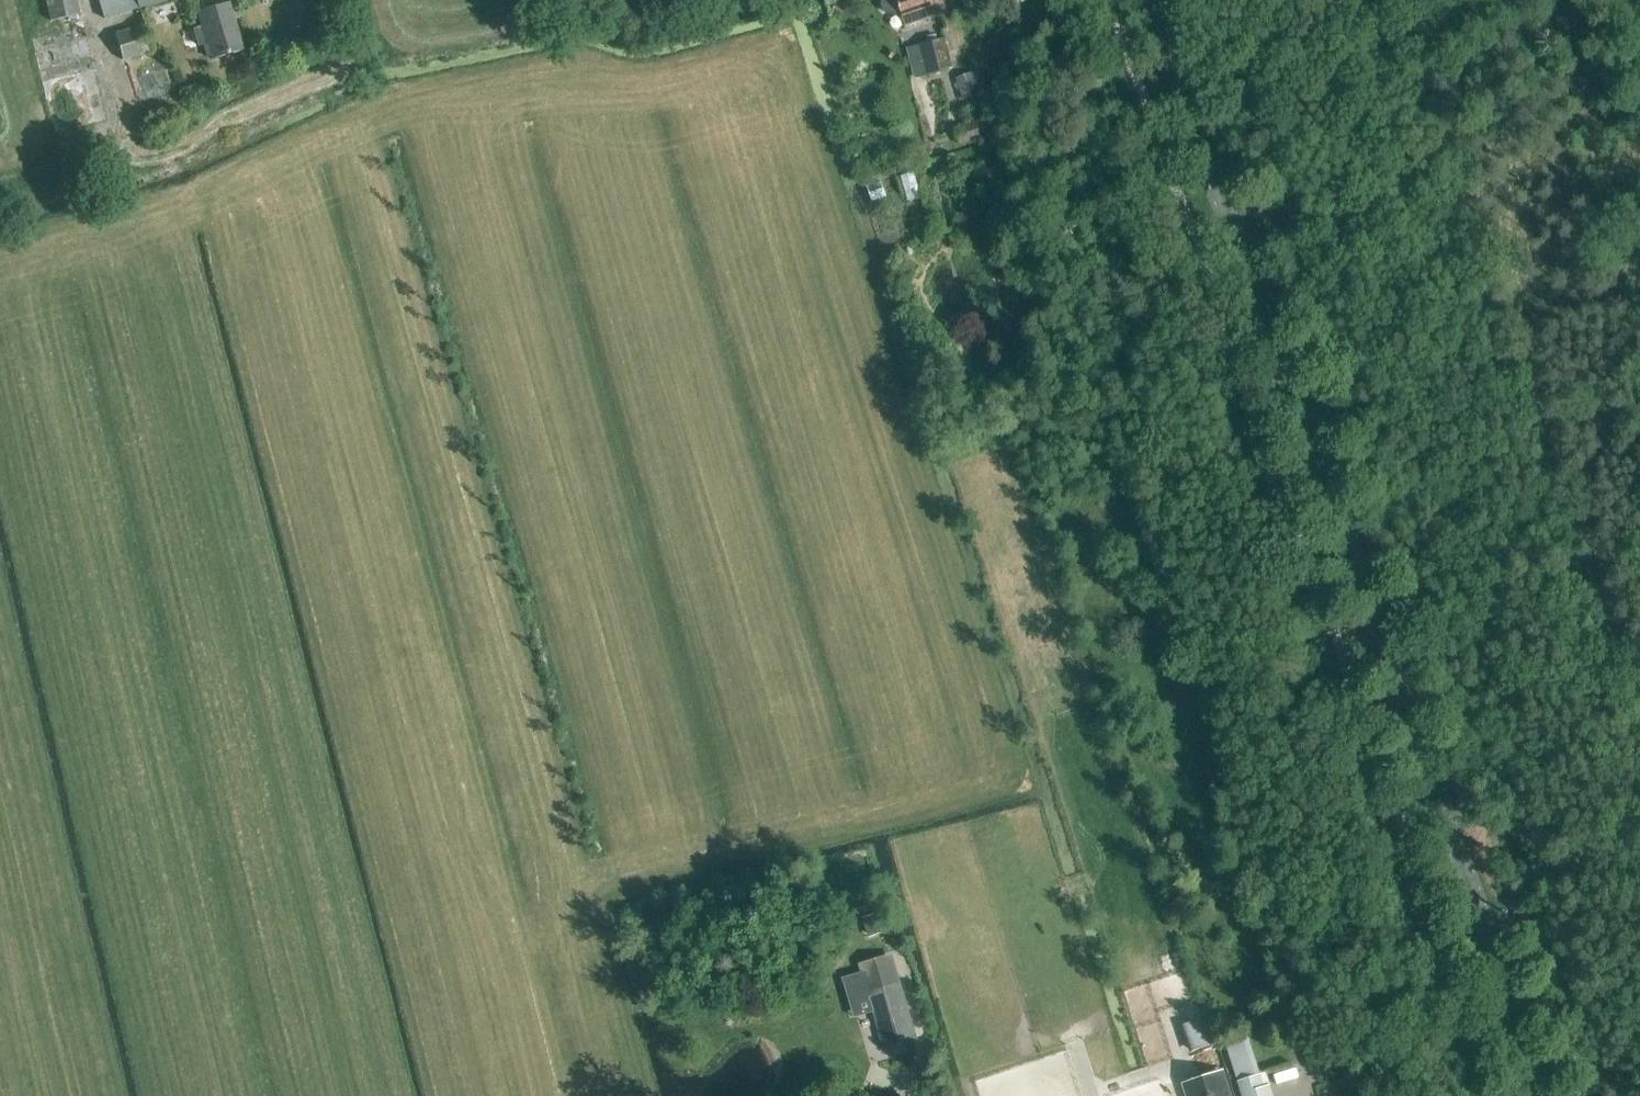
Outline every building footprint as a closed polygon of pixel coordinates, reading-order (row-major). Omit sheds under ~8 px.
[(81,15),(77,0),(48,0),(53,21),(81,15)] [(104,19),(167,0),(98,0),(104,19)] [(224,4),(223,0),(200,0),(203,11),(197,12),(201,26),(192,29),(197,47),(207,45),(211,59),(243,50),(229,3),(224,4)] [(882,1),(881,3),(882,5),(882,6),(882,8),(883,9),(884,11),(886,12),(887,14),(889,14),(891,15),(893,15),(895,15),(897,15),(898,14),(900,14),(905,28),(948,13),(943,0),(882,0),(882,1)] [(122,62),(153,52),(145,25),(115,33),(122,62)] [(926,75),(953,68),(945,39),(919,45),(926,75)] [(974,78),(972,72),(956,77),(963,101),(979,95),(988,121),(995,119),(994,118),(1005,114),(1001,99),(990,103),(980,76),(974,78)] [(961,146),(988,137),(982,120),(955,129),(961,146)] [(1077,837),(1091,832),(1085,820),(1073,824),(1077,837)] [(885,931),(887,907),(868,906),(867,930),(885,931)] [(915,1038),(898,982),(889,951),(858,960),(860,967),(841,972),(849,997),(868,991),(884,1047),(915,1038)] [(1188,1052),(1211,1045),(1203,1019),(1180,1026),(1188,1052)] [(1223,1069),(1181,1083),(1185,1095),(1232,1095),(1223,1069)] [(1262,1074),(1240,1082),(1245,1095),(1275,1095),(1272,1085),(1266,1086),(1262,1074)]
